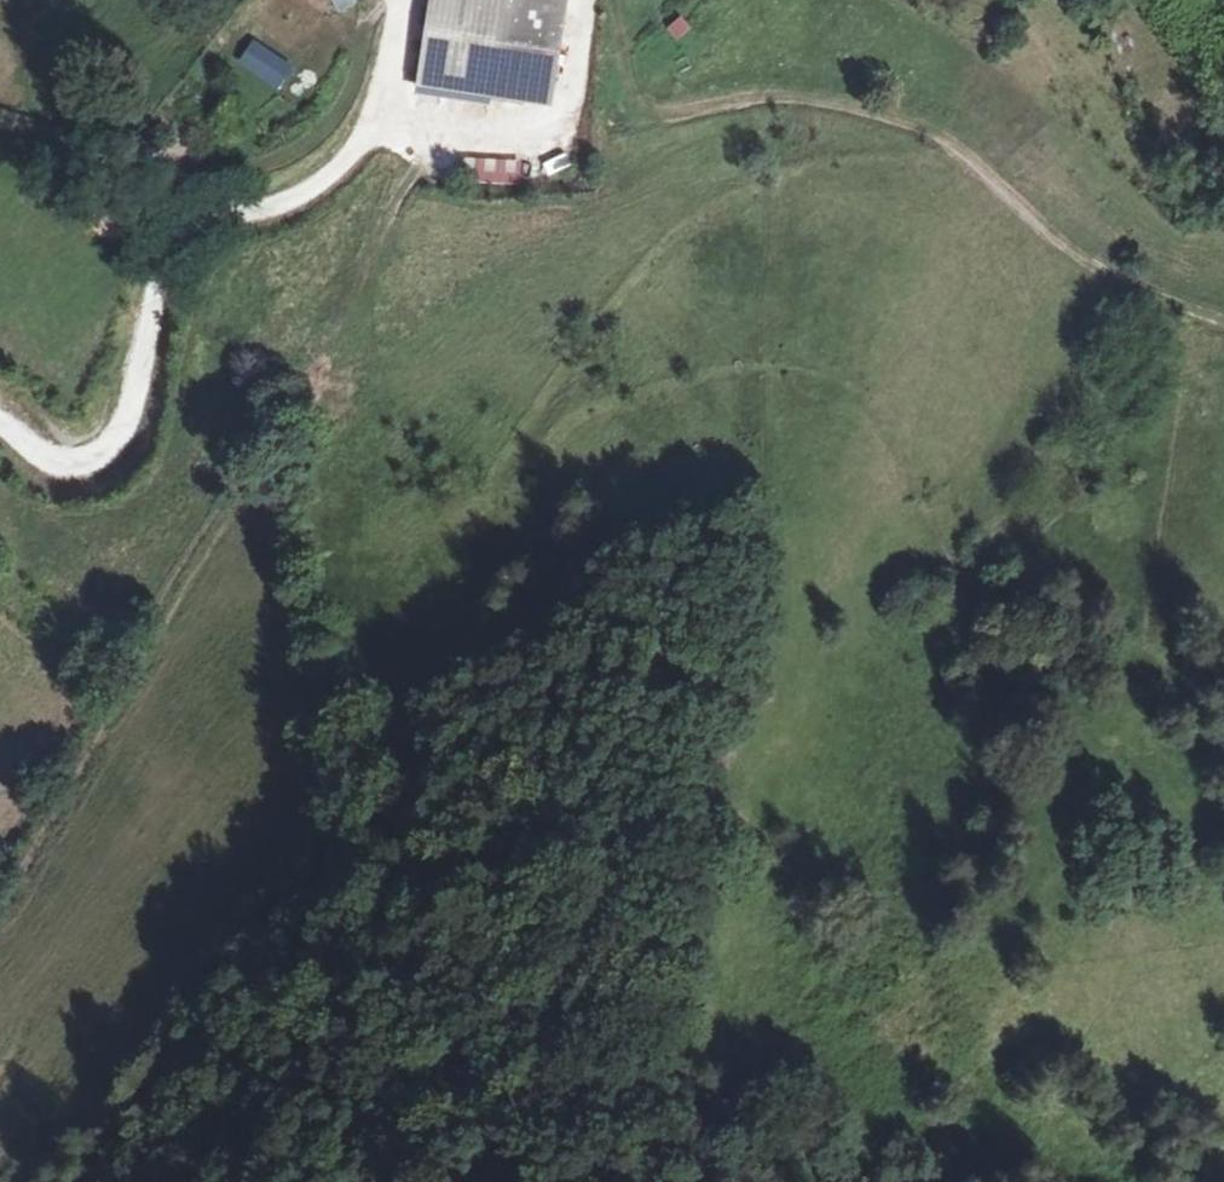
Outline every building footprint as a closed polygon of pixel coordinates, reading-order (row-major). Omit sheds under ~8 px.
[(419,95),(549,111),(564,5),(534,0),(433,0),(419,95)] [(310,103),(325,70),(307,62),(292,96),(310,103)] [(459,184),(520,184),(520,158),(459,158),(459,184)]
